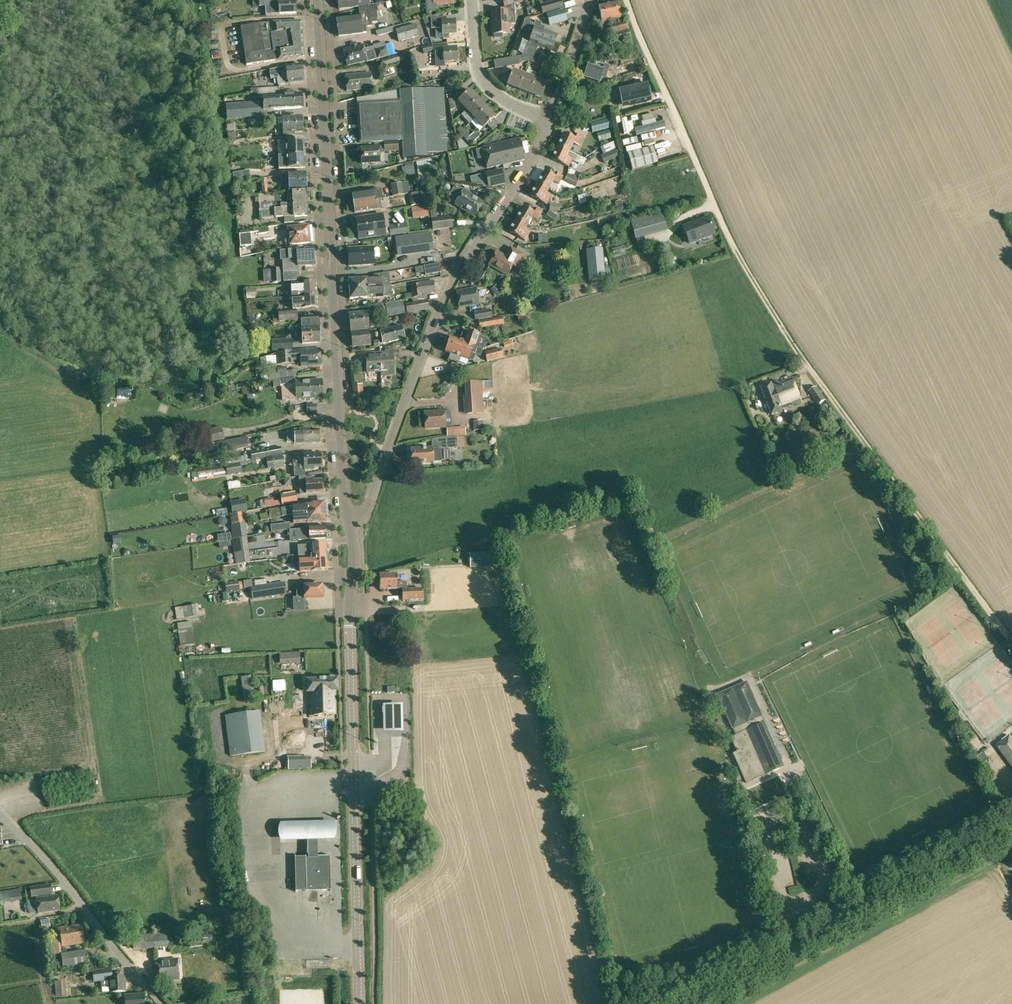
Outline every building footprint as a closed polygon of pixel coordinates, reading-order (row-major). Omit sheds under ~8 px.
[(279,14),(296,13),(295,1),(286,2),(286,0),(278,0),(279,14)] [(338,1),(339,9),(369,5),(370,5),(369,0),(346,0),(338,1)] [(426,14),(436,11),(436,4),(454,3),(454,0),(426,0),(426,14)] [(494,34),(509,33),(508,25),(516,24),(514,4),(522,2),(522,0),(503,0),(505,9),(501,9),(501,11),(492,11),(494,34)] [(541,5),(543,13),(562,8),(560,0),(558,0),(541,5)] [(570,9),(580,6),(578,0),(574,0),(568,1),(570,9)] [(599,6),(600,14),(619,10),(617,2),(599,6)] [(377,12),(378,11),(377,5),(370,5),(369,5),(369,7),(358,8),(359,16),(336,18),(338,36),(362,33),(366,32),(366,26),(372,26),(372,22),(378,22),(377,12)] [(549,13),(552,24),(569,19),(566,8),(549,13)] [(610,25),(615,43),(631,38),(625,21),(621,22),(620,18),(619,10),(600,14),(602,22),(617,19),(618,23),(610,25)] [(456,34),(455,20),(444,21),(443,13),(431,17),(431,28),(442,28),(442,34),(456,34)] [(531,22),(528,32),(556,42),(558,34),(544,29),(545,26),(541,25),(542,22),(537,20),(535,24),(531,22)] [(260,24),(241,26),(242,37),(245,53),(246,64),(304,56),(302,21),(260,24)] [(395,30),(398,42),(419,36),(415,25),(395,30)] [(376,31),(377,36),(393,32),(392,27),(390,28),(376,31)] [(556,42),(528,32),(526,36),(531,38),(530,42),(528,46),(537,49),(539,45),(553,50),(556,42)] [(633,46),(631,38),(615,43),(616,47),(621,46),(622,49),(633,46)] [(513,51),(523,54),(527,42),(518,39),(513,51)] [(367,62),(388,56),(385,42),(373,45),(374,46),(364,49),(363,44),(357,45),(357,42),(351,44),(352,46),(343,49),(347,65),(366,61),(367,62)] [(422,48),(424,54),(434,51),(431,45),(422,48)] [(443,54),(444,62),(457,61),(456,48),(443,49),(435,49),(435,55),(443,54)] [(408,52),(393,56),(395,63),(410,58),(408,52)] [(529,55),(529,61),(538,64),(539,58),(529,55)] [(381,59),(383,66),(395,63),(393,56),(381,59)] [(519,64),(519,62),(518,56),(494,61),(496,68),(519,64)] [(280,59),(251,64),(252,69),(281,64),(280,59)] [(621,65),(624,76),(637,72),(635,65),(634,61),(621,65)] [(540,67),(553,72),(555,66),(542,62),(540,67)] [(588,65),(584,76),(599,82),(600,81),(604,82),(609,66),(604,64),(603,68),(595,65),(595,67),(588,65)] [(278,68),(269,70),(270,79),(277,78),(278,85),(287,84),(304,82),(302,65),(285,67),(285,66),(278,67),(278,68)] [(519,89),(525,74),(513,70),(507,85),(519,89)] [(389,74),(392,81),(401,78),(398,71),(389,74)] [(345,75),(347,90),(373,88),(371,73),(345,75)] [(519,89),(530,94),(536,79),(525,74),(519,89)] [(536,79),(530,94),(541,98),(547,83),(536,79)] [(651,95),(650,87),(648,87),(647,82),(642,84),(641,83),(628,86),(618,88),(620,97),(620,99),(624,98),(626,106),(627,105),(627,106),(645,102),(645,101),(648,101),(647,96),(651,95)] [(279,87),(257,89),(258,92),(258,98),(262,98),(279,96),(279,87)] [(400,90),(357,98),(357,103),(360,143),(374,143),(386,142),(398,141),(403,141),(404,157),(428,156),(427,152),(447,151),(444,88),(400,90)] [(459,101),(467,110),(479,99),(471,90),(459,101)] [(263,101),(226,105),(227,119),(264,116),(264,111),(264,110),(302,108),(301,94),(279,96),(262,98),(263,101)] [(448,99),(450,109),(457,108),(455,98),(448,99)] [(467,110),(475,119),(487,108),(479,99),(467,110)] [(487,108),(475,119),(483,128),(495,117),(487,108)] [(635,125),(642,122),(640,116),(632,118),(635,125)] [(624,121),(626,141),(632,141),(629,121),(624,121)] [(637,135),(665,127),(664,122),(635,129),(637,135)] [(303,124),(282,124),(283,136),(294,135),(294,132),(303,132),(303,124)] [(464,137),(469,133),(462,125),(457,129),(464,137)] [(471,136),(469,133),(464,137),(470,145),(479,137),(475,132),(471,136)] [(564,133),(558,146),(570,151),(574,143),(579,145),(583,137),(578,135),(576,138),(564,133)] [(476,149),(479,159),(484,157),(487,169),(523,160),(524,158),(519,138),(497,144),(497,143),(476,149)] [(277,141),(278,156),(305,155),(304,139),(277,141)] [(671,157),(686,155),(684,139),(669,141),(671,157)] [(398,141),(386,142),(386,151),(399,151),(398,141)] [(627,149),(641,146),(640,141),(625,145),(627,149)] [(570,151),(558,146),(552,159),(569,167),(572,161),(575,162),(578,155),(570,151)] [(379,147),(361,148),(362,164),(380,163),(379,153),(385,152),(384,147),(379,147)] [(619,147),(601,155),(604,163),(620,156),(619,147)] [(628,154),(632,170),(657,163),(653,147),(628,154)] [(305,155),(278,156),(278,169),(305,167),(305,155)] [(579,161),(587,165),(590,159),(581,155),(579,161)] [(433,158),(417,162),(418,170),(425,168),(435,166),(433,158)] [(399,165),(387,165),(388,178),(399,178),(399,165)] [(405,176),(415,174),(413,165),(404,167),(405,176)] [(249,168),(241,170),(242,178),(251,177),(249,168)] [(428,182),(425,168),(418,170),(421,183),(428,182)] [(488,188),(504,184),(501,170),(485,174),(488,188)] [(545,170),(538,183),(549,189),(554,181),(559,184),(563,176),(558,173),(556,177),(545,170)] [(649,170),(634,174),(636,182),(651,178),(649,170)] [(288,174),(289,190),(306,189),(305,172),(291,173),(288,174)] [(564,180),(575,186),(578,180),(567,174),(564,180)] [(391,184),(393,196),(404,195),(402,182),(391,184)] [(549,189),(538,183),(530,195),(547,205),(552,196),(546,193),(549,189)] [(474,217),(483,203),(454,185),(448,195),(457,201),(454,204),(474,217)] [(352,193),(353,201),(374,198),(374,199),(380,199),(383,198),(381,189),(352,193)] [(421,191),(422,198),(423,205),(429,204),(426,190),(421,191)] [(288,206),(307,205),(306,192),(289,193),(289,192),(258,194),(259,210),(283,209),(283,206),(288,206)] [(651,192),(639,196),(643,211),(656,208),(651,192)] [(419,206),(418,194),(410,195),(412,207),(419,206)] [(374,198),(353,201),(355,212),(355,213),(359,212),(376,210),(376,209),(381,208),(380,199),(374,199),(374,198)] [(308,215),(307,205),(288,206),(283,206),(283,209),(259,210),(260,219),(284,217),(285,223),(295,222),(294,216),(308,215)] [(524,206),(516,219),(528,225),(532,217),(537,220),(542,212),(537,210),(535,213),(524,206)] [(410,209),(411,218),(428,216),(427,207),(420,207),(410,209)] [(556,220),(558,216),(550,211),(544,220),(549,223),(552,218),(556,220)] [(635,237),(666,229),(662,213),(631,222),(635,237)] [(356,219),(359,239),(386,235),(383,215),(356,219)] [(431,219),(433,230),(453,227),(452,216),(437,218),(432,218),(431,219)] [(689,243),(714,234),(708,217),(683,226),(689,243)] [(528,225),(516,219),(509,231),(525,241),(530,232),(525,229),(528,225)] [(288,228),(290,244),(310,242),(309,226),(288,228)] [(399,226),(390,227),(391,236),(401,235),(399,226)] [(395,238),(397,254),(433,249),(431,233),(395,238)] [(251,234),(239,235),(240,246),(252,245),(251,234)] [(387,268),(385,250),(394,249),(393,241),(383,242),(384,249),(379,249),(381,275),(391,274),(391,268),(387,268)] [(349,266),(374,264),(373,247),(348,248),(349,266)] [(519,265),(524,255),(511,248),(506,257),(497,252),(489,265),(508,275),(515,263),(519,265)] [(296,250),(282,251),(283,281),(300,280),(299,266),(314,266),(313,249),(296,249),(296,250)] [(605,279),(602,249),(586,250),(589,281),(605,279)] [(441,272),(439,263),(423,266),(425,275),(441,272)] [(272,268),(272,281),(272,282),(281,282),(281,268),(272,268)] [(379,288),(382,288),(381,274),(375,275),(375,278),(349,280),(350,288),(379,287),(379,288)] [(300,284),(292,284),(292,297),(318,295),(318,281),(300,282),(300,284)] [(420,283),(412,284),(414,297),(422,296),(422,295),(435,293),(433,282),(420,284),(420,283)] [(350,288),(350,299),(368,298),(368,296),(382,296),(382,288),(379,288),(379,287),(350,288)] [(457,291),(460,307),(480,304),(477,288),(457,291)] [(254,289),(246,289),(246,301),(255,300),(254,289)] [(318,295),(292,297),(293,308),(319,307),(318,295)] [(405,303),(407,313),(430,309),(428,299),(405,303)] [(388,317),(405,314),(403,302),(385,305),(388,317)] [(383,303),(374,305),(376,316),(384,315),(383,303)] [(476,319),(492,316),(490,309),(474,313),(476,319)] [(296,310),(278,312),(279,319),(279,322),(297,319),(296,310)] [(350,314),(351,332),(369,330),(367,312),(350,314)] [(309,318),(301,319),(301,327),(302,343),(320,342),(319,326),(320,326),(319,318),(309,318)] [(402,326),(377,332),(380,344),(405,339),(402,326)] [(369,330),(351,332),(353,347),(370,345),(369,330)] [(451,337),(449,345),(471,352),(475,353),(478,346),(479,347),(480,344),(476,343),(479,335),(469,331),(465,342),(451,337)] [(291,340),(272,341),(272,350),(292,349),(291,340)] [(514,340),(507,343),(510,349),(516,346),(514,340)] [(479,347),(478,346),(475,353),(471,352),(449,345),(446,352),(452,354),(450,360),(460,363),(462,357),(470,360),(473,360),(475,354),(480,356),(483,348),(479,347)] [(245,346),(238,352),(244,358),(251,352),(245,346)] [(283,352),(277,352),(278,364),(293,363),(293,361),(301,360),(301,365),(321,364),(320,349),(293,350),(293,351),(283,351),(283,352)] [(501,349),(485,352),(487,361),(503,358),(501,349)] [(399,358),(398,351),(385,352),(385,353),(382,353),(382,372),(382,375),(395,375),(394,358),(399,358)] [(367,354),(368,372),(382,372),(382,353),(367,354)] [(277,370),(278,375),(279,379),(294,377),(293,369),(287,370),(287,369),(277,370)] [(279,379),(272,381),(274,387),(281,385),(282,401),(296,400),(323,398),(322,380),(294,382),(294,381),(294,377),(279,379)] [(781,409),(802,402),(793,378),(779,383),(779,381),(763,387),(773,414),(782,411),(781,409)] [(466,382),(468,414),(484,413),(482,382),(466,382)] [(245,388),(248,400),(251,400),(251,398),(258,396),(255,385),(245,388)] [(809,392),(818,405),(827,400),(818,386),(809,392)] [(133,389),(122,389),(122,399),(133,399),(133,389)] [(306,404),(307,413),(317,413),(317,404),(306,404)] [(425,413),(426,428),(446,427),(452,427),(451,412),(445,412),(425,413)] [(483,430),(482,420),(473,421),(474,431),(483,430)] [(465,427),(447,427),(448,437),(457,437),(466,436),(465,427)] [(222,428),(206,431),(208,443),(224,439),(222,428)] [(303,443),(320,442),(319,430),(310,430),(310,428),(303,429),(294,430),(295,443),(303,443)] [(187,435),(189,447),(196,445),(195,431),(193,431),(187,435)] [(206,431),(200,432),(202,444),(208,443),(206,431)] [(221,441),(223,449),(223,452),(247,447),(245,436),(221,441)] [(446,437),(447,449),(447,448),(457,448),(457,437),(446,437)] [(262,450),(264,458),(266,457),(282,454),(281,446),(262,450)] [(412,464),(433,462),(441,461),(441,449),(432,449),(411,450),(412,455),(410,457),(410,462),(412,464)] [(304,455),(296,455),(296,462),(299,462),(300,468),(304,468),(304,470),(315,469),(315,467),(321,466),(321,454),(311,454),(311,452),(304,453),(304,455)] [(282,454),(266,457),(269,470),(285,467),(282,454)] [(239,463),(226,466),(228,475),(241,473),(239,463)] [(306,487),(307,494),(323,493),(322,480),(313,480),(313,479),(306,479),(306,480),(299,481),(300,488),(306,487)] [(281,494),(282,505),(298,502),(296,492),(281,494)] [(292,506),(292,514),(300,514),(324,512),(324,503),(306,504),(306,505),(292,506)] [(247,511),(246,505),(231,508),(232,514),(247,511)] [(281,508),(269,511),(270,519),(283,516),(281,508)] [(300,514),(292,514),(293,522),(307,521),(307,522),(325,521),(324,512),(300,514)] [(240,513),(232,514),(234,525),(242,523),(240,513)] [(272,532),(278,531),(290,530),(289,522),(271,524),(272,532)] [(297,539),(326,539),(326,528),(297,530),(297,539)] [(120,535),(112,536),(113,544),(121,543),(120,535)] [(232,539),(234,554),(249,552),(247,537),(232,539)] [(327,556),(327,544),(310,545),(310,550),(308,550),(308,557),(311,556),(311,557),(327,556)] [(287,561),(293,560),(293,555),(303,555),(303,550),(292,551),(292,555),(287,555),(287,561)] [(249,552),(234,554),(235,564),(250,562),(249,552)] [(469,553),(469,567),(495,566),(495,552),(469,553)] [(308,557),(306,557),(307,570),(311,570),(328,569),(327,556),(311,557),(311,556),(308,557)] [(402,588),(403,600),(422,599),(421,588),(407,589),(407,581),(397,582),(397,575),(380,575),(381,589),(388,588),(388,589),(397,589),(402,588)] [(284,582),(268,585),(270,595),(286,593),(284,582)] [(303,583),(297,584),(297,597),(304,597),(322,596),(322,583),(312,584),(312,583),(306,583),(306,584),(303,584),(303,583)] [(305,601),(293,601),(293,610),(305,609),(305,601)] [(198,604),(183,606),(185,618),(199,616),(198,604)] [(190,622),(178,624),(179,638),(184,637),(185,645),(194,644),(190,622)] [(281,652),(281,664),(300,663),(299,652),(281,652)] [(241,677),(244,701),(255,699),(252,675),(241,677)] [(336,690),(338,690),(338,678),(306,679),(307,691),(308,691),(309,715),(337,714),(336,690)] [(748,681),(718,694),(733,729),(734,729),(736,735),(732,737),(739,752),(735,754),(747,783),(764,775),(785,767),(748,681)] [(403,700),(383,701),(384,729),(394,729),(404,729),(403,700)] [(290,709),(290,727),(304,727),(303,708),(290,709)] [(225,715),(230,755),(263,751),(258,711),(225,715)] [(304,727),(290,727),(282,728),(283,749),(305,748),(304,727)] [(1011,766),(1011,739),(1010,735),(997,745),(1011,766)] [(978,763),(987,757),(984,752),(975,758),(978,763)] [(295,856),(296,892),(296,891),(301,891),(306,891),(306,892),(307,892),(307,891),(330,890),(330,891),(331,891),(330,884),(330,855),(329,855),(329,856),(306,857),(306,856),(305,856),(305,857),(300,857),(295,857),(295,856)] [(30,888),(32,896),(37,895),(37,899),(39,913),(60,910),(58,896),(50,897),(50,893),(52,893),(50,885),(30,888)] [(20,889),(0,892),(0,903),(22,900),(20,889)] [(60,927),(62,946),(84,942),(81,924),(60,927)] [(160,934),(146,935),(147,947),(154,947),(154,943),(161,942),(160,934)] [(54,954),(61,953),(62,953),(60,944),(55,944),(53,945),(54,954)] [(61,953),(63,968),(88,964),(85,949),(62,953),(61,953)] [(155,960),(158,981),(179,979),(177,958),(155,960)] [(113,992),(126,991),(125,977),(112,978),(109,978),(110,985),(112,985),(113,992)] [(55,981),(56,996),(64,996),(63,981),(55,981)] [(144,994),(125,995),(126,1003),(145,1003),(144,994)]
